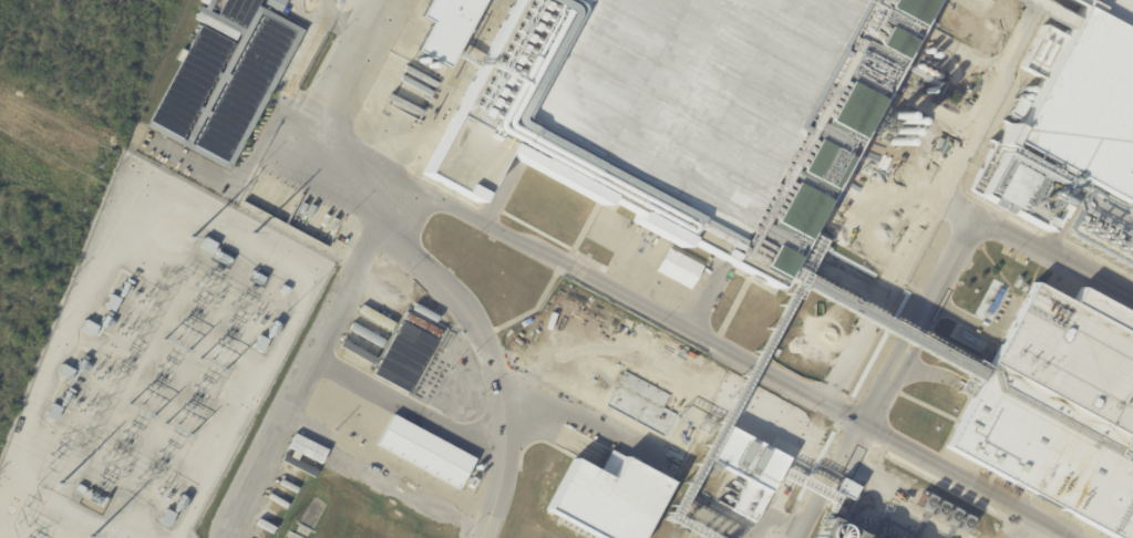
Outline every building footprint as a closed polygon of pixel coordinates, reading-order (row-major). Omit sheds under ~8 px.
[(200,3),(202,0),(217,0),(210,12),(218,17),(227,0),(263,0),(259,8),(306,32),(230,173),(150,130),(147,128),(182,64),(176,61),(183,50),(187,53),(202,28),(236,46),(241,37),(239,35),(236,43),(195,20),(202,8),(206,10),(207,7),(200,3)] [(265,6),(267,0),(284,0),(286,1),(280,13),(265,6)] [(419,173),(510,0),(932,0),(776,290),(686,241),(682,248),(632,223),(638,211),(607,196),(602,206),(502,152),(474,203),(419,173)] [(421,50),(448,0),(488,0),(452,68),(421,50)] [(1081,29),(1096,0),(1132,0),(1132,202),(1067,165),(1051,193),(1039,186),(1022,218),(999,206),(1001,201),(991,196),(1017,149),(1012,146),(1024,125),(1029,127),(1081,29)] [(218,245),(214,254),(202,247),(206,238),(218,245)] [(1082,287),(1132,314),(1132,537),(1115,537),(946,446),(1034,282),(1073,303),(1082,287)] [(121,300),(114,312),(105,308),(112,294),(121,300)] [(361,306),(394,323),(390,330),(358,312),(361,306)] [(96,334),(94,337),(82,329),(87,320),(100,328),(96,334)] [(439,341),(441,342),(412,395),(373,374),(403,321),(439,341)] [(354,322),(380,337),(375,343),(351,329),(354,322)] [(347,335),(380,353),(375,360),(343,342),(347,335)] [(267,340),(269,341),(264,353),(254,349),(260,337),(267,340)] [(372,357),(342,339),(338,346),(367,364),(372,357)] [(344,360),(358,366),(354,372),(333,361),(337,355),(344,360)] [(73,379),(72,381),(59,374),(63,365),(76,372),(73,379)] [(320,387),(353,405),(350,412),(317,394),(320,387)] [(54,404),(63,410),(56,422),(48,417),(54,404)] [(313,405),(336,420),(332,426),(309,412),(313,405)] [(475,457),(391,415),(377,445),(385,449),(377,466),(424,490),(432,475),(459,488),(475,457)] [(363,425),(367,420),(390,432),(387,437),(363,425)] [(608,451),(599,471),(572,458),(547,512),(603,537),(641,537),(669,479),(608,451)] [(755,522),(768,490),(744,480),(731,512),(755,522)] [(836,505),(848,511),(845,518),(832,511),(836,505)] [(169,511),(176,515),(169,527),(161,523),(167,509),(169,511)]
